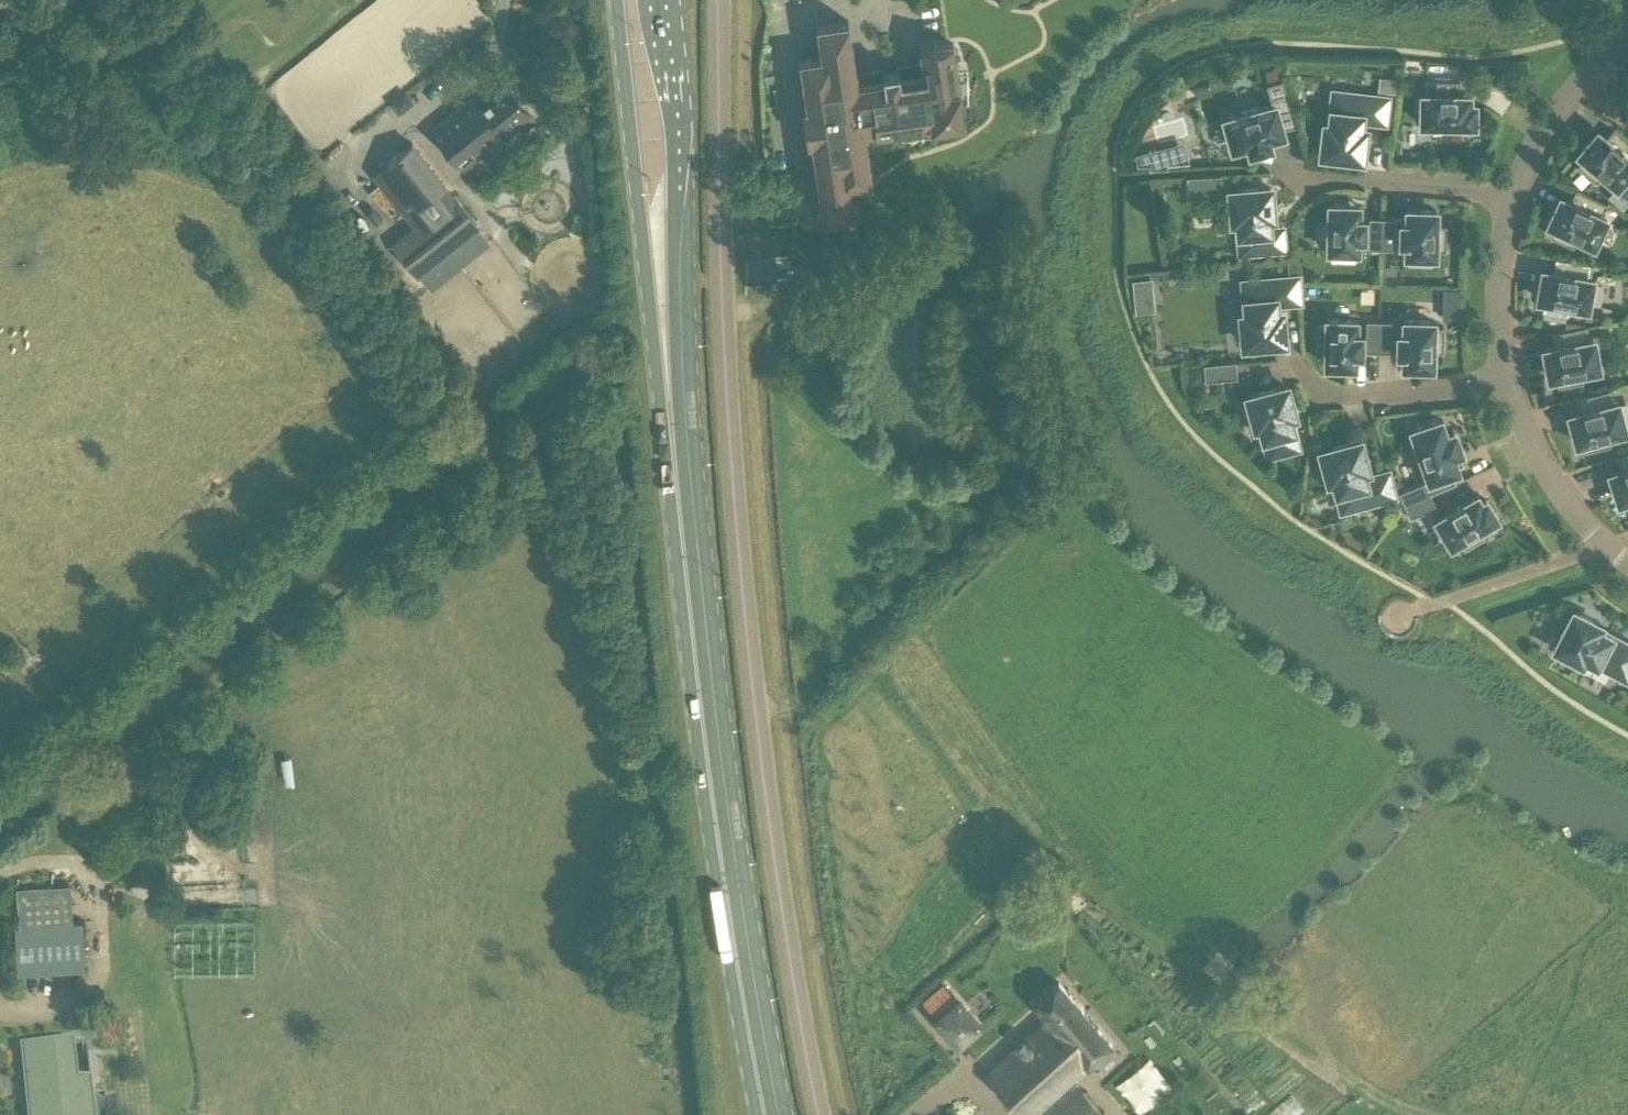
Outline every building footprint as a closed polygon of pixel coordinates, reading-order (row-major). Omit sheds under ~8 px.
[(813,137),(817,169),(824,216),(855,212),(850,181),(872,178),(865,130),(878,128),(878,129),(965,117),(954,41),(920,46),(923,64),(857,74),(849,18),(818,22),(822,54),(801,57),(808,105),(804,105),(809,138),(813,137)] [(1398,77),(1380,75),(1379,90),(1397,91),(1398,77)] [(1283,78),(1267,82),(1272,103),(1260,106),(1259,105),(1239,111),(1239,112),(1224,116),(1232,146),(1247,141),(1250,150),(1270,145),(1268,136),(1283,131),(1282,127),(1295,123),(1283,78)] [(1430,132),(1453,132),(1453,122),(1474,122),(1474,101),(1469,101),(1469,93),(1459,93),(1459,79),(1424,79),(1424,93),(1421,93),(1421,121),(1430,121),(1430,132)] [(434,126),(464,164),(531,110),(507,80),(480,103),(473,94),(434,126)] [(1385,120),(1388,95),(1333,89),(1329,122),(1325,122),(1325,126),(1324,126),(1322,147),(1322,151),(1326,151),(1326,152),(1356,155),(1361,155),(1361,151),(1362,151),(1364,130),(1364,126),(1362,126),(1363,118),(1385,120)] [(1584,169),(1596,180),(1603,172),(1616,183),(1627,170),(1627,137),(1614,125),(1605,136),(1598,130),(1591,138),(1590,137),(1578,151),(1584,155),(1577,164),(1584,169)] [(388,161),(388,162),(375,173),(407,213),(408,212),(416,223),(393,241),(419,273),(481,224),(455,192),(449,197),(440,186),(447,181),(414,140),(388,161)] [(1163,145),(1136,153),(1137,164),(1149,163),(1150,167),(1167,166),(1167,161),(1163,145)] [(1220,173),(1188,175),(1189,191),(1221,190),(1220,173)] [(1272,214),(1272,210),(1270,189),(1269,185),(1265,186),(1265,185),(1235,188),(1230,189),(1230,193),(1232,214),(1233,218),(1236,217),(1239,251),(1284,247),(1282,226),(1269,227),(1268,215),(1272,214)] [(1577,235),(1593,243),(1605,216),(1601,214),(1607,201),(1576,187),(1570,199),(1561,196),(1556,206),(1555,205),(1548,221),(1554,224),(1550,234),(1572,244),(1577,235)] [(1329,202),(1329,217),(1318,217),(1318,242),(1328,242),(1328,247),(1357,248),(1357,235),(1363,235),(1363,217),(1358,217),(1358,203),(1329,202)] [(1406,208),(1406,221),(1401,221),(1400,239),(1406,239),(1405,253),(1434,253),(1435,248),(1445,248),(1446,223),(1435,223),(1435,209),(1406,208)] [(1368,246),(1381,246),(1382,216),(1369,216),(1368,246)] [(1382,216),(1381,246),(1395,247),(1395,216),(1382,216)] [(790,256),(775,258),(779,282),(811,272),(808,262),(792,265),(790,256)] [(1298,256),(1288,257),(1289,275),(1297,275),(1299,274),(1298,256)] [(1543,308),(1567,313),(1569,302),(1587,305),(1592,277),(1587,276),(1589,262),(1555,256),(1553,270),(1544,268),(1542,279),(1540,279),(1537,297),(1544,298),(1543,308)] [(1297,275),(1289,275),(1242,279),(1245,313),(1241,313),(1242,317),(1241,317),(1243,338),(1244,342),(1249,342),(1279,339),(1278,339),(1283,339),(1283,335),(1282,313),(1281,313),(1281,310),(1279,310),(1278,302),(1300,300),(1297,275)] [(1152,278),(1131,280),(1132,290),(1152,288),(1152,278)] [(1356,318),(1326,317),(1326,323),(1316,322),(1315,348),(1326,348),(1325,362),(1354,363),(1355,350),(1360,350),(1361,332),(1355,332),(1356,318)] [(1365,349),(1379,349),(1379,319),(1366,318),(1365,349)] [(1403,350),(1403,363),(1432,364),(1432,349),(1443,350),(1443,325),(1433,324),(1433,319),(1404,318),(1404,332),(1398,332),(1398,350),(1403,350)] [(1379,319),(1379,349),(1392,349),(1393,319),(1379,319)] [(1556,374),(1558,384),(1583,379),(1581,369),(1598,366),(1593,337),(1588,338),(1585,324),(1565,328),(1552,331),(1554,344),(1545,346),(1547,357),(1546,357),(1549,375),(1556,374)] [(1203,362),(1205,378),(1237,375),(1235,359),(1203,362)] [(1252,393),(1252,394),(1248,395),(1249,399),(1248,399),(1254,419),(1255,423),(1259,422),(1268,454),(1298,446),(1290,414),(1294,413),(1292,409),(1293,409),(1287,388),(1286,385),(1281,386),(1281,385),(1252,393)] [(1576,396),(1579,410),(1570,412),(1573,423),(1572,423),(1576,441),(1583,439),(1586,449),(1610,443),(1607,433),(1625,428),(1617,400),(1612,401),(1609,387),(1576,396)] [(1440,418),(1411,428),(1417,443),(1415,443),(1422,463),(1423,463),(1429,478),(1457,468),(1452,453),(1461,449),(1454,430),(1445,433),(1440,418)] [(1326,448),(1321,449),(1322,453),(1327,474),(1328,474),(1329,477),(1332,476),(1341,509),(1395,494),(1388,470),(1367,476),(1365,468),(1367,467),(1366,463),(1361,443),(1360,443),(1359,439),(1355,440),(1326,448)] [(1620,468),(1611,471),(1614,481),(1613,482),(1618,499),(1625,497),(1627,506),(1627,451),(1616,455),(1620,468)] [(1404,502),(1430,491),(1424,479),(1399,490),(1404,502)] [(1435,504),(1430,491),(1404,502),(1409,515),(1435,504)] [(1478,526),(1496,516),(1486,498),(1481,500),(1477,493),(1464,501),(1463,501),(1452,508),(1436,517),(1438,521),(1437,521),(1448,539),(1449,539),(1451,542),(1458,538),(1464,547),(1484,535),(1478,526)] [(1627,673),(1627,641),(1625,640),(1625,641),(1598,627),(1600,624),(1596,622),(1596,621),(1577,612),(1574,610),(1572,614),(1571,614),(1557,641),(1558,641),(1555,645),(1559,647),(1577,657),(1578,657),(1581,659),(1583,655),(1610,669),(1609,671),(1625,679),(1627,673)] [(20,924),(16,924),(19,968),(85,964),(82,920),(73,920),(71,884),(17,888),(20,924)] [(1061,1048),(1070,1040),(1061,1029),(1084,1009),(1060,980),(1032,1002),(1045,1017),(986,1070),(1025,1114),(1031,1114),(1079,1070),(1061,1048)] [(923,1000),(961,1045),(982,1028),(943,983),(923,1000)] [(1085,1064),(1088,1067),(1113,1043),(1084,1009),(1061,1029),(1070,1040),(1061,1048),(1079,1070),(1085,1064)] [(91,1079),(78,1080),(74,1040),(23,1046),(28,1094),(35,1093),(38,1114),(95,1114),(91,1079)] [(1103,1111),(1078,1081),(1039,1114),(1107,1114),(1103,1111)]
